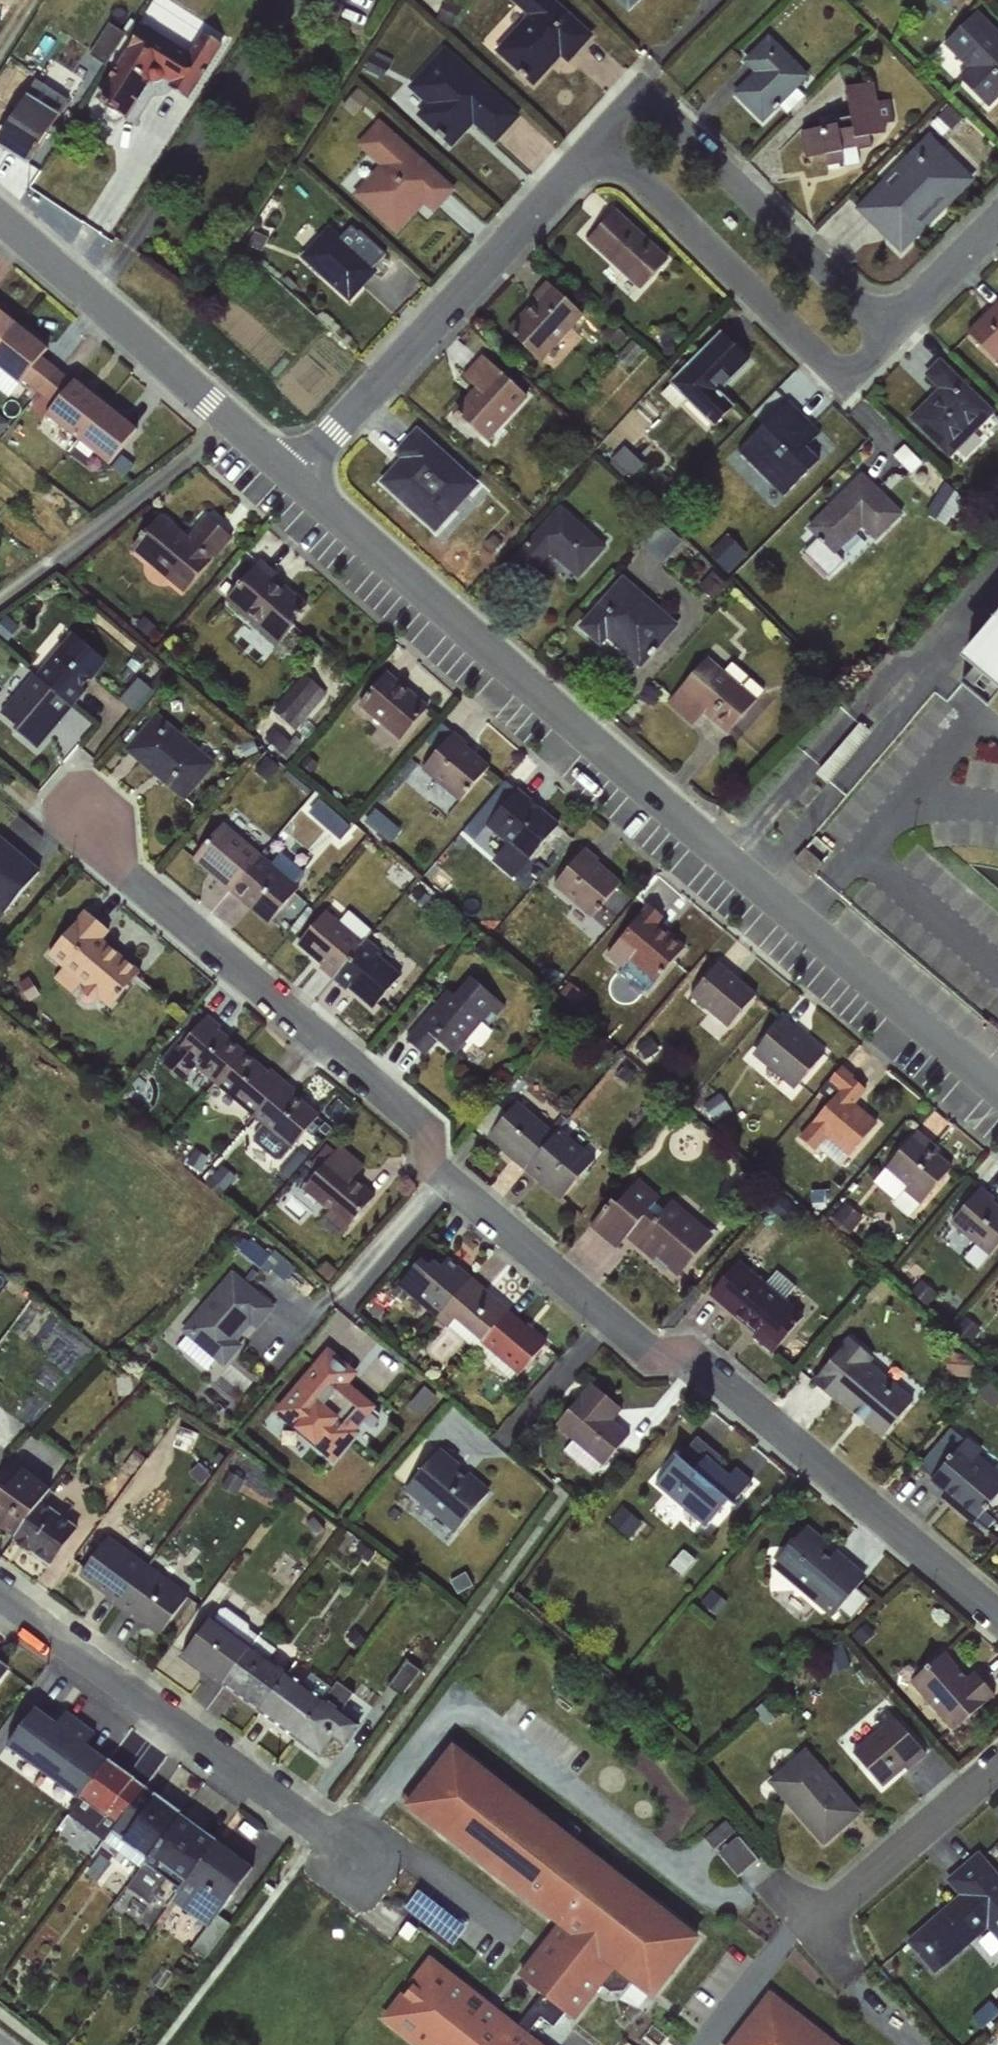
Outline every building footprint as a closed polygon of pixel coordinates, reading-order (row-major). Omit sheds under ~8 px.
[(553,0),(513,0),(511,2),(529,18),(496,54),(534,89),(564,56),(572,63),(595,38),(553,0)] [(631,16),(647,0),(615,0),(631,16)] [(944,45),(968,70),(960,78),(990,110),(997,102),(997,32),(978,12),(944,45)] [(146,22),(104,99),(139,119),(161,79),(196,98),(227,41),(206,30),(195,49),(146,22)] [(809,74),(769,36),(740,66),(750,74),(731,95),(762,124),(809,74)] [(444,47),(407,87),(424,104),(416,115),(451,148),(473,125),(495,144),(520,117),(444,47)] [(35,163),(76,99),(41,77),(0,141),(35,163)] [(876,86),(845,90),(851,126),(801,133),(805,161),(824,159),(826,171),(862,166),(860,152),(872,150),(870,139),(886,137),(884,125),(894,123),(891,100),(878,102),(876,86)] [(455,189),(379,120),(356,145),(378,165),(352,194),(396,234),(422,205),(433,214),(455,189)] [(975,181),(927,136),(853,212),(900,258),(975,181)] [(670,262),(616,210),(588,239),(641,291),(670,262)] [(365,241),(340,218),(329,228),(328,226),(299,258),(349,302),(377,271),(355,252),(365,241)] [(582,316),(547,286),(508,332),(543,362),(582,316)] [(965,335),(996,365),(997,363),(997,301),(965,335)] [(15,325),(0,312),(0,343),(15,325)] [(0,343),(0,370),(18,384),(22,381),(37,394),(57,370),(41,357),(47,349),(15,325),(0,343)] [(749,364),(722,336),(664,394),(707,438),(728,417),(712,401),(749,364)] [(529,400),(482,357),(461,380),(475,393),(456,414),(490,444),(529,400)] [(923,379),(937,393),(908,422),(948,461),(995,415),(941,362),(923,379)] [(57,370),(37,394),(52,406),(47,414),(76,438),(105,405),(74,380),(71,381),(57,370)] [(821,434),(788,401),(738,450),(784,497),(818,464),(804,450),(821,434)] [(105,405),(76,438),(118,471),(133,452),(125,445),(136,430),(105,405)] [(488,486),(424,427),(398,455),(402,461),(379,486),(437,540),(488,486)] [(903,515),(860,472),(803,529),(815,541),(804,553),(830,578),(845,563),(838,556),(862,531),(875,543),(903,515)] [(609,547),(565,507),(511,566),(531,584),(552,560),(577,583),(609,547)] [(234,541),(210,520),(192,540),(160,513),(127,551),(183,600),(234,541)] [(667,560),(684,539),(664,523),(647,544),(667,560)] [(748,553),(728,535),(710,556),(730,573),(748,553)] [(312,609),(260,563),(225,603),(278,649),(312,609)] [(679,627),(626,581),(582,631),(634,677),(679,627)] [(957,667),(997,701),(997,618),(957,667)] [(50,747),(110,652),(67,626),(7,720),(50,747)] [(759,696),(707,655),(668,705),(696,727),(703,717),(728,736),(759,696)] [(427,708),(387,673),(357,708),(383,729),(376,736),(392,749),(427,708)] [(328,695),(305,676),(273,714),(296,733),(328,695)] [(138,708),(150,693),(137,683),(126,698),(138,708)] [(216,763),(156,714),(125,753),(186,801),(216,763)] [(494,772),(450,733),(420,767),(463,806),(494,772)] [(561,829),(518,792),(486,828),(529,866),(561,829)] [(304,890),(227,825),(196,861),(274,926),(304,890)] [(46,864),(0,833),(0,911),(11,918),(46,864)] [(800,860),(819,872),(834,849),(816,837),(800,860)] [(601,859),(585,846),(552,886),(597,922),(626,886),(598,863),(601,859)] [(148,970),(110,936),(116,929),(91,907),(51,953),(67,966),(61,972),(109,1014),(148,970)] [(665,920),(651,908),(611,959),(655,994),(688,951),(658,928),(665,920)] [(403,977),(324,910),(294,946),(372,1012),(403,977)] [(757,997),(720,969),(694,1003),(731,1031),(757,997)] [(457,1002),(449,996),(409,1042),(428,1058),(439,1046),(457,1062),(461,1057),(471,1066),(499,1033),(489,1025),(504,1007),(474,981),(457,1002)] [(215,1081),(268,1122),(258,1135),(292,1161),(328,1114),(341,1123),(353,1106),(341,1097),(332,1109),(208,1015),(171,1064),(208,1091),(215,1081)] [(824,1054),(784,1023),(757,1058),(797,1089),(824,1054)] [(864,1091),(841,1070),(828,1084),(838,1093),(795,1140),(814,1158),(830,1141),(849,1158),(878,1126),(853,1103),(864,1091)] [(595,1164),(518,1103),(488,1142),(565,1202),(595,1164)] [(956,1169),(918,1136),(875,1184),(914,1218),(956,1169)] [(306,1185),(304,1188),(333,1207),(323,1222),(347,1238),(380,1189),(359,1176),(370,1160),(341,1141),(311,1188),(306,1185)] [(715,1242),(638,1176),(594,1228),(625,1255),(634,1244),(680,1283),(715,1242)] [(983,1192),(951,1229),(973,1248),(965,1258),(981,1271),(997,1251),(997,1205),(983,1192)] [(835,1221),(851,1233),(865,1214),(849,1202),(835,1221)] [(522,1379),(554,1340),(432,1239),(421,1253),(425,1256),(405,1280),(442,1311),(441,1312),(522,1379)] [(808,1315),(742,1258),(709,1296),(775,1353),(808,1315)] [(228,1370),(281,1304),(237,1268),(177,1342),(206,1366),(213,1358),(228,1370)] [(875,1359),(849,1337),(811,1382),(885,1444),(918,1406),(870,1366),(875,1359)] [(334,1343),(266,1417),(298,1446),(309,1435),(336,1460),(385,1407),(356,1380),(364,1371),(334,1343)] [(623,1411),(593,1385),(557,1428),(575,1442),(564,1454),(598,1482),(633,1440),(613,1423),(623,1411)] [(741,1463),(735,1471),(698,1438),(685,1452),(680,1447),(652,1477),(679,1501),(672,1509),(704,1539),(759,1479),(741,1463)] [(968,1439),(955,1455),(942,1444),(920,1470),(936,1482),(932,1486),(945,1496),(942,1500),(976,1528),(997,1501),(997,1475),(981,1461),(986,1454),(968,1439)] [(441,1446),(399,1502),(454,1543),(496,1486),(441,1446)] [(41,1500),(50,1489),(21,1468),(0,1495),(0,1527),(13,1537),(41,1500)] [(41,1500),(13,1537),(13,1541),(50,1567),(79,1528),(41,1500)] [(862,1580),(805,1531),(770,1572),(828,1621),(837,1611),(851,1622),(868,1602),(854,1590),(862,1580)] [(116,1609),(148,1566),(109,1537),(80,1578),(106,1598),(105,1601),(116,1609)] [(148,1566),(116,1609),(168,1647),(199,1605),(148,1566)] [(222,1686),(251,1645),(209,1617),(181,1656),(222,1686)] [(251,1645),(222,1686),(259,1713),(288,1672),(268,1658),(276,1649),(258,1636),(251,1645)] [(17,1668),(0,1655),(0,1689),(17,1668)] [(965,1681),(945,1657),(911,1686),(954,1738),(997,1701),(974,1673),(965,1681)] [(288,1672),(259,1713),(294,1739),(331,1687),(311,1674),(304,1683),(288,1672)] [(331,1687),(294,1739),(321,1759),(334,1742),(344,1748),(362,1725),(341,1710),(352,1694),(338,1682),(331,1687)] [(929,1752),(892,1707),(876,1720),(884,1730),(852,1756),(881,1791),(929,1752)] [(42,1774),(80,1722),(66,1711),(57,1724),(35,1708),(6,1747),(42,1774)] [(80,1722),(42,1774),(77,1800),(109,1758),(93,1746),(100,1736),(80,1722)] [(708,1943),(452,1751),(406,1813),(566,1933),(531,1980),(584,2020),(617,1977),(658,2008),(708,1943)] [(806,1752),(770,1782),(825,1846),(861,1816),(806,1752)] [(115,1850),(154,1793),(109,1758),(77,1800),(73,1806),(108,1832),(102,1842),(115,1850)] [(154,1793),(115,1850),(140,1868),(146,1861),(180,1813),(154,1793)] [(174,1896),(216,1840),(180,1813),(146,1861),(151,1864),(130,1894),(152,1909),(167,1891),(174,1896)] [(721,1849),(741,1831),(730,1818),(709,1837),(721,1849)] [(722,1851),(743,1874),(763,1855),(742,1833),(722,1851)] [(216,1840),(174,1896),(171,1901),(208,1928),(252,1868),(216,1840)] [(983,1845),(941,1883),(954,1898),(903,1944),(933,1977),(990,1927),(997,1936),(997,1862),(983,1845)] [(392,2018),(427,2044),(535,2044),(433,1966),(392,2018)] [(775,1997),(737,2044),(837,2044),(775,1997)]
